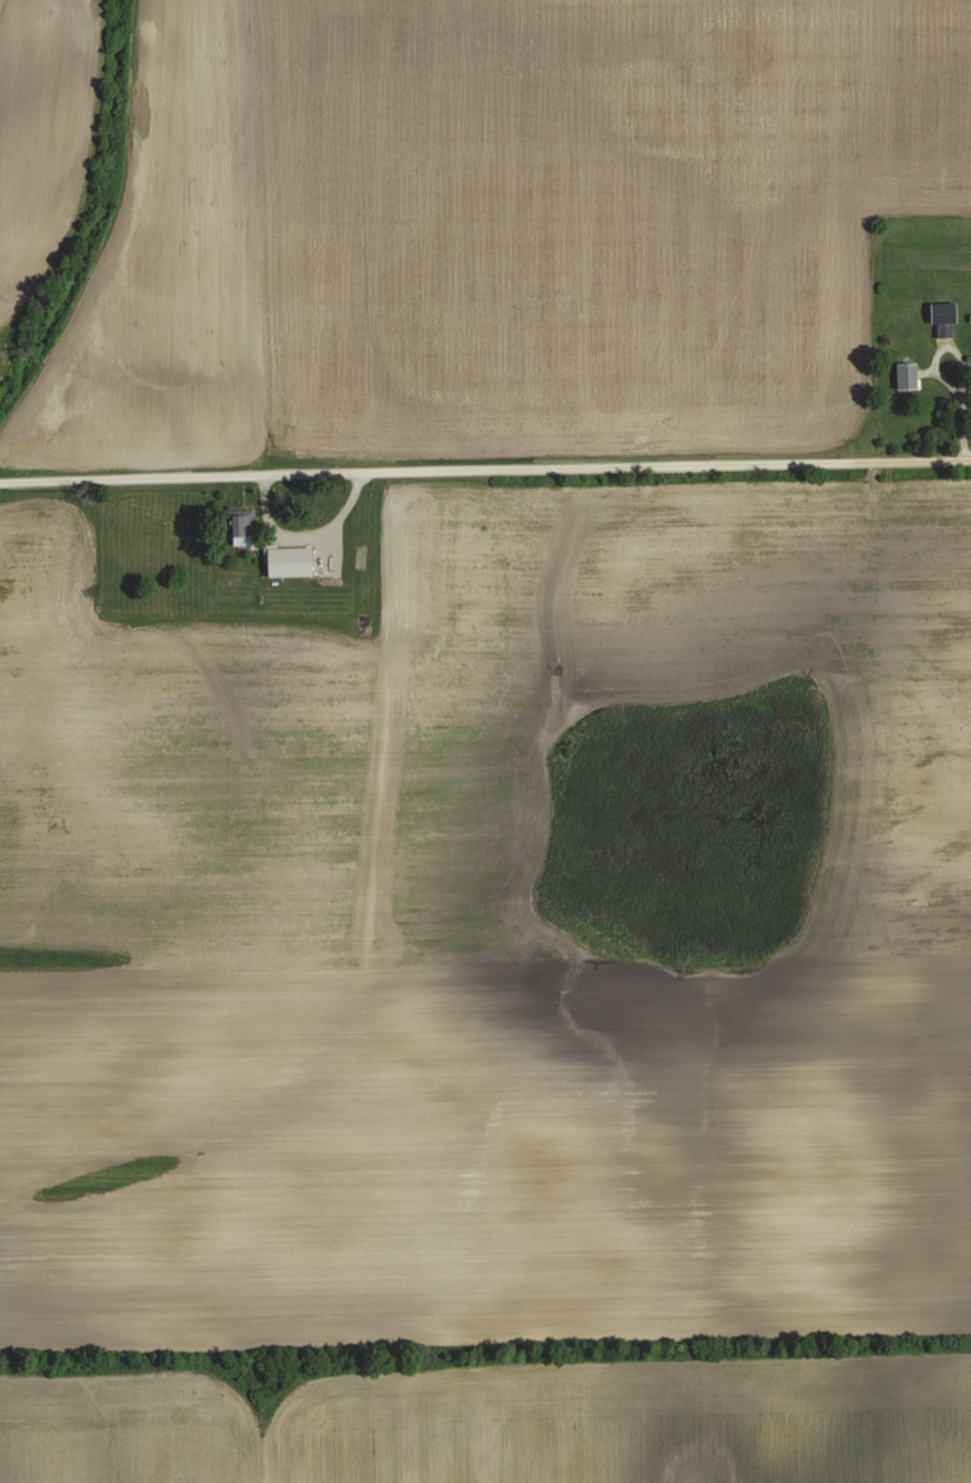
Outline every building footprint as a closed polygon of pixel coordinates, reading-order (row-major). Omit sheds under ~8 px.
[(931,301),(931,323),(936,323),(936,335),(955,335),(955,301),(931,301)] [(898,361),(898,387),(918,387),(918,361),(898,361)] [(232,513),(232,544),(255,544),(255,513),(232,513)] [(267,574),(312,574),(312,545),(267,546),(267,574)]
